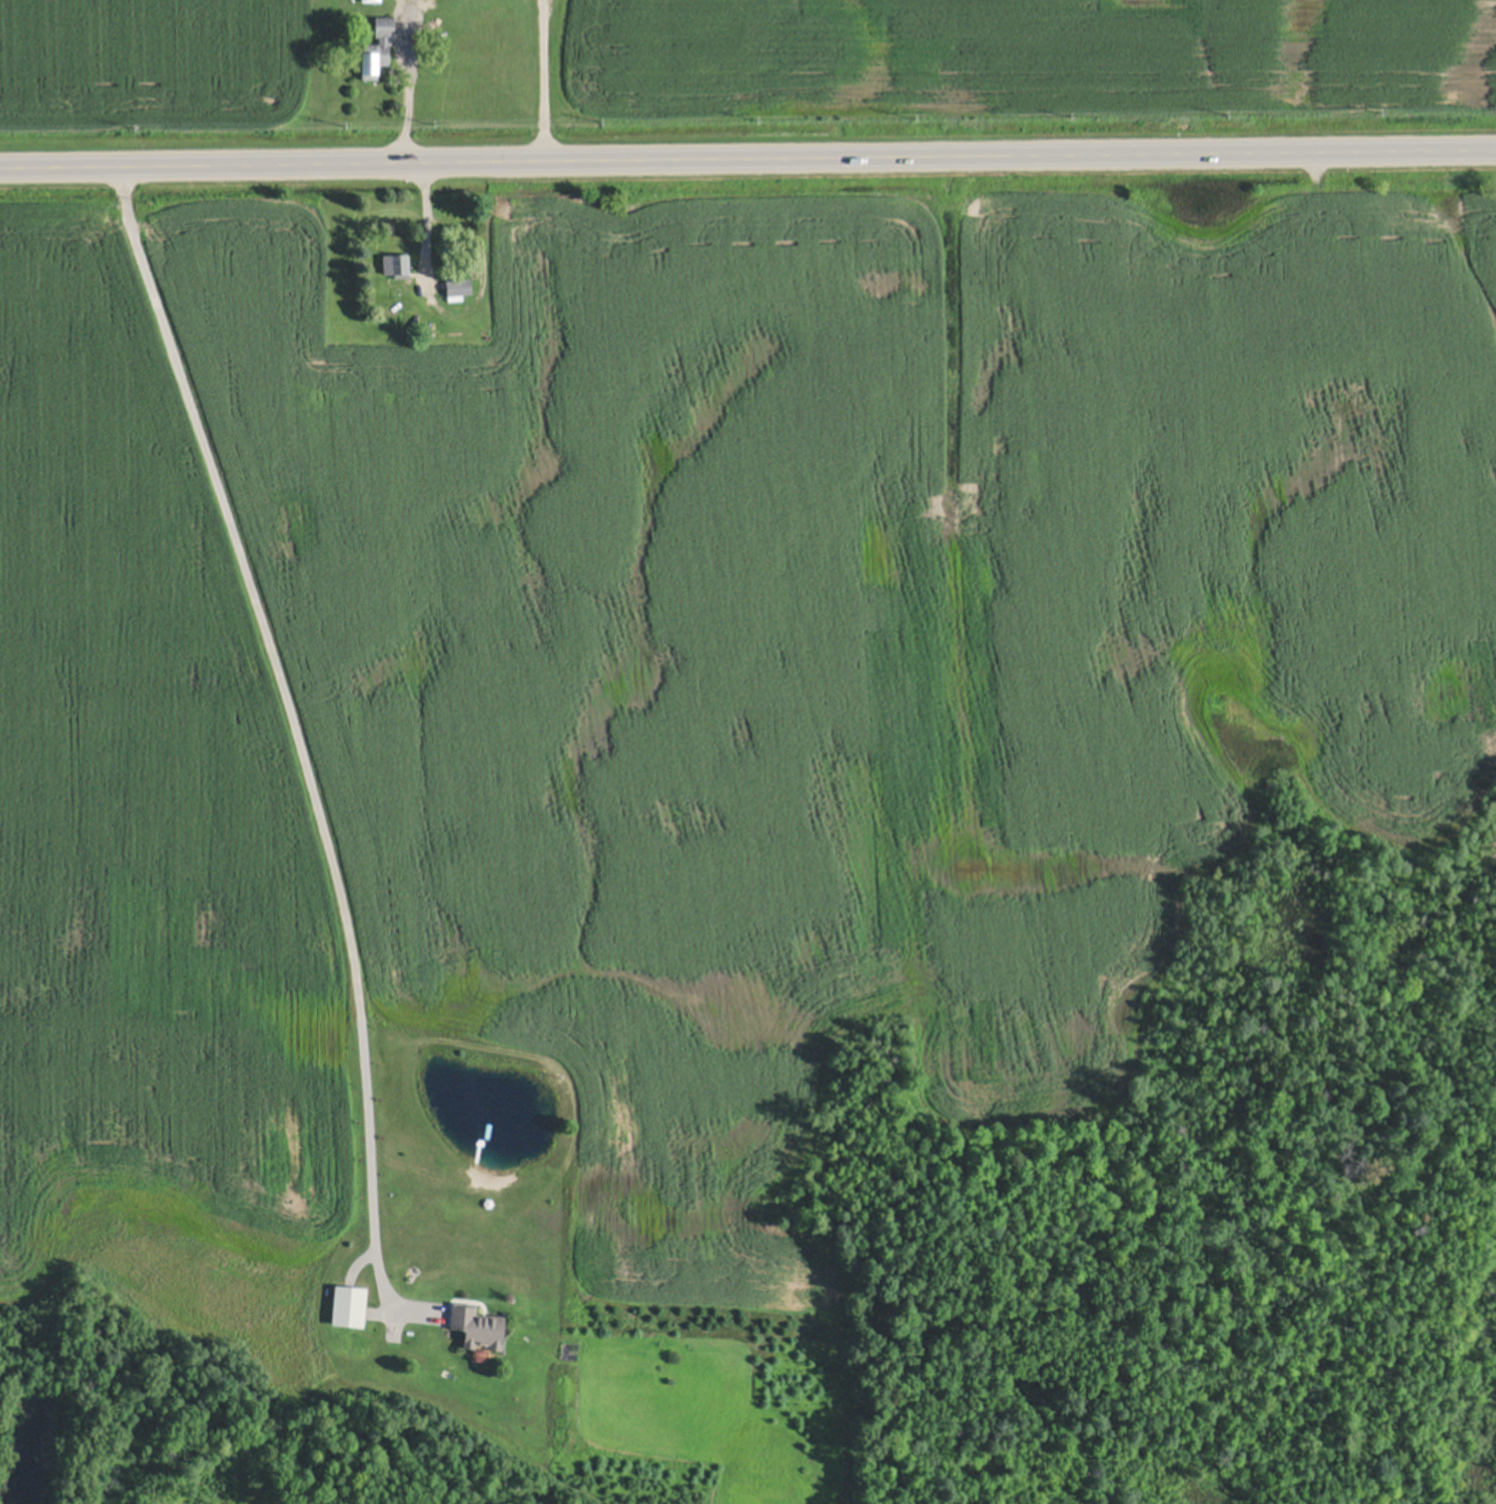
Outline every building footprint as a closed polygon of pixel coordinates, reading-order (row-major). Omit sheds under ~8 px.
[(393,15),(393,35),(390,35),(390,43),(388,43),(388,63),(376,63),(377,78),(361,78),(361,49),(362,49),(362,42),(378,42),(378,35),(375,35),(375,15),(393,15)] [(407,251),(409,276),(394,276),(394,271),(383,272),(382,253),(407,251)] [(463,298),(447,299),(446,278),(470,276),(471,291),(462,292),(463,298)] [(1087,1142),(1083,1148),(1075,1143),(1079,1137),(1087,1142)] [(366,1286),(363,1324),(331,1321),(335,1283),(366,1286)] [(503,1314),(501,1348),(488,1347),(488,1343),(475,1341),(474,1346),(463,1345),(465,1327),(449,1326),(452,1300),(476,1302),(475,1312),(503,1314)]
